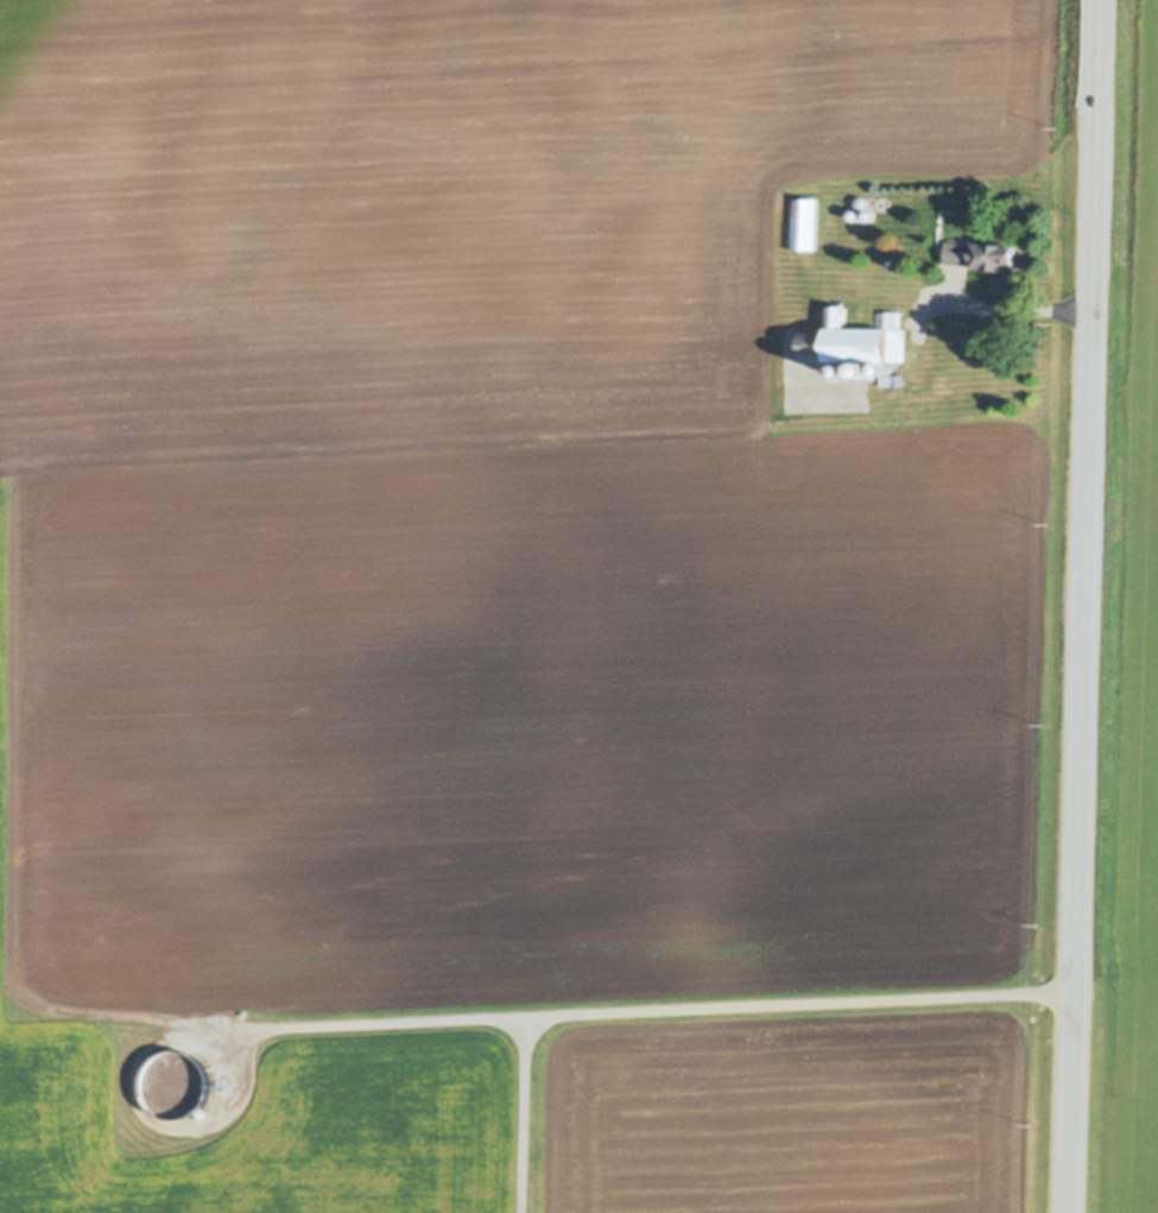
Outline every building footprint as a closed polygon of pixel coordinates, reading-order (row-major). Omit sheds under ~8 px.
[(855,207),(854,206),(854,204),(854,203),(854,201),(855,200),(856,198),(858,197),(859,197),(860,197),(862,197),(863,197),(865,198),(866,200),(866,201),(867,203),(866,204),(866,207),(865,208),(862,209),(861,209),(859,209),(858,209),(855,207)] [(792,198),(816,198),(815,251),(791,251),(792,198)] [(863,217),(862,216),(862,215),(862,214),(862,213),(862,211),(863,210),(866,209),(867,208),(868,208),(869,209),(871,209),(872,211),(873,213),(873,214),(873,216),(872,217),(871,219),(869,219),(868,220),(867,220),(865,219),(863,217)] [(849,219),(848,217),(848,216),(847,215),(847,213),(848,211),(849,210),(850,209),(853,209),(854,209),(855,209),(856,209),(858,211),(859,213),(859,214),(859,216),(858,217),(858,219),(855,220),(854,220),(853,220),(850,220),(849,219)] [(996,280),(1010,280),(1010,296),(994,295),(995,280),(994,280),(987,277),(987,274),(973,273),(973,267),(945,266),(945,242),(975,245),(975,248),(1004,249),(1004,252),(1015,253),(1014,268),(1013,268),(1013,272),(1002,271),(1002,277),(996,280)] [(890,371),(891,372),(891,374),(891,375),(891,377),(890,379),(888,380),(887,380),(885,380),(884,380),(882,379),(881,378),(880,377),(879,375),(880,373),(880,372),(881,371),(875,371),(877,372),(878,375),(878,378),(877,380),(875,383),(873,385),(871,385),(868,385),(866,385),(863,384),(862,383),(861,380),(860,377),(860,375),(861,372),(862,371),(856,371),(856,372),(858,374),(858,377),(856,379),(855,380),(853,381),(850,383),(849,383),(847,381),(846,380),(846,379),(844,378),(843,375),(843,373),(844,372),(844,371),(829,371),(829,362),(802,362),(803,329),(829,330),(829,311),(847,311),(846,336),(878,336),(878,312),(899,312),(899,330),(904,330),(903,364),(890,366),(890,371)] [(197,1115),(193,1053),(146,1055),(149,1118),(197,1115)]
